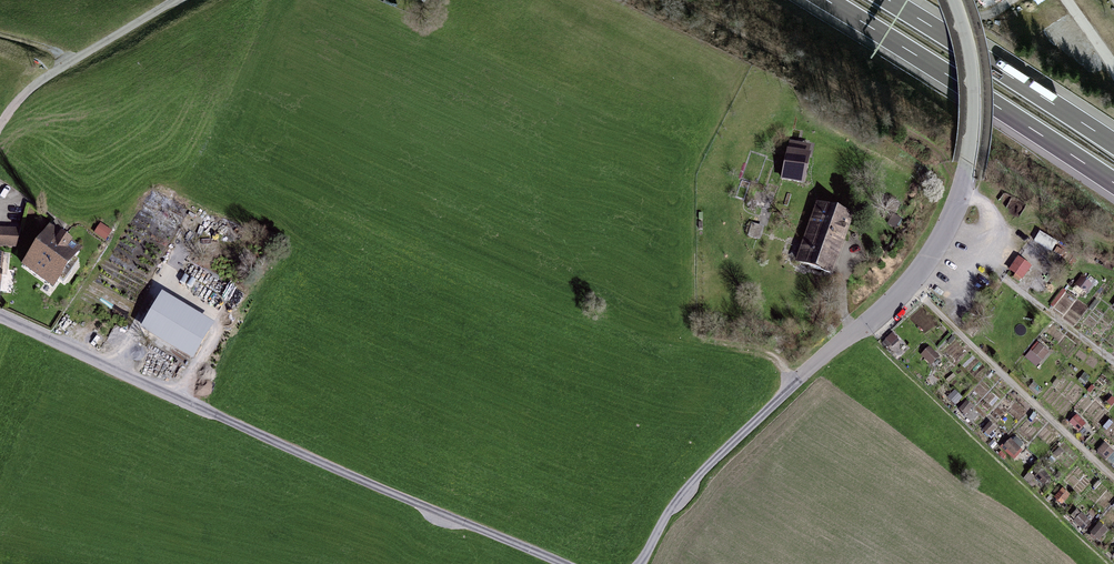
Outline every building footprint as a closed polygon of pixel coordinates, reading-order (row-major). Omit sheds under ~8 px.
[(782,178),(807,183),(813,153),(788,148),(782,178)] [(850,217),(819,206),(799,261),(830,272),(850,217)] [(758,239),(762,227),(752,224),(748,236),(758,239)] [(104,228),(99,234),(106,239),(110,234),(104,228)] [(0,230),(0,246),(19,246),(19,231),(0,230)] [(79,251),(50,230),(24,266),(53,287),(79,251)] [(1030,267),(1019,259),(1010,270),(1016,274),(1014,277),(1020,281),(1030,267)] [(209,328),(161,299),(144,328),(192,357),(209,328)] [(1026,359),(1038,369),(1051,354),(1039,344),(1026,359)] [(932,348),(924,353),(931,365),(939,360),(932,348)] [(1017,460),(1024,445),(1010,439),(1003,453),(1017,460)] [(1100,542),(1108,531),(1099,524),(1091,535),(1100,542)]
